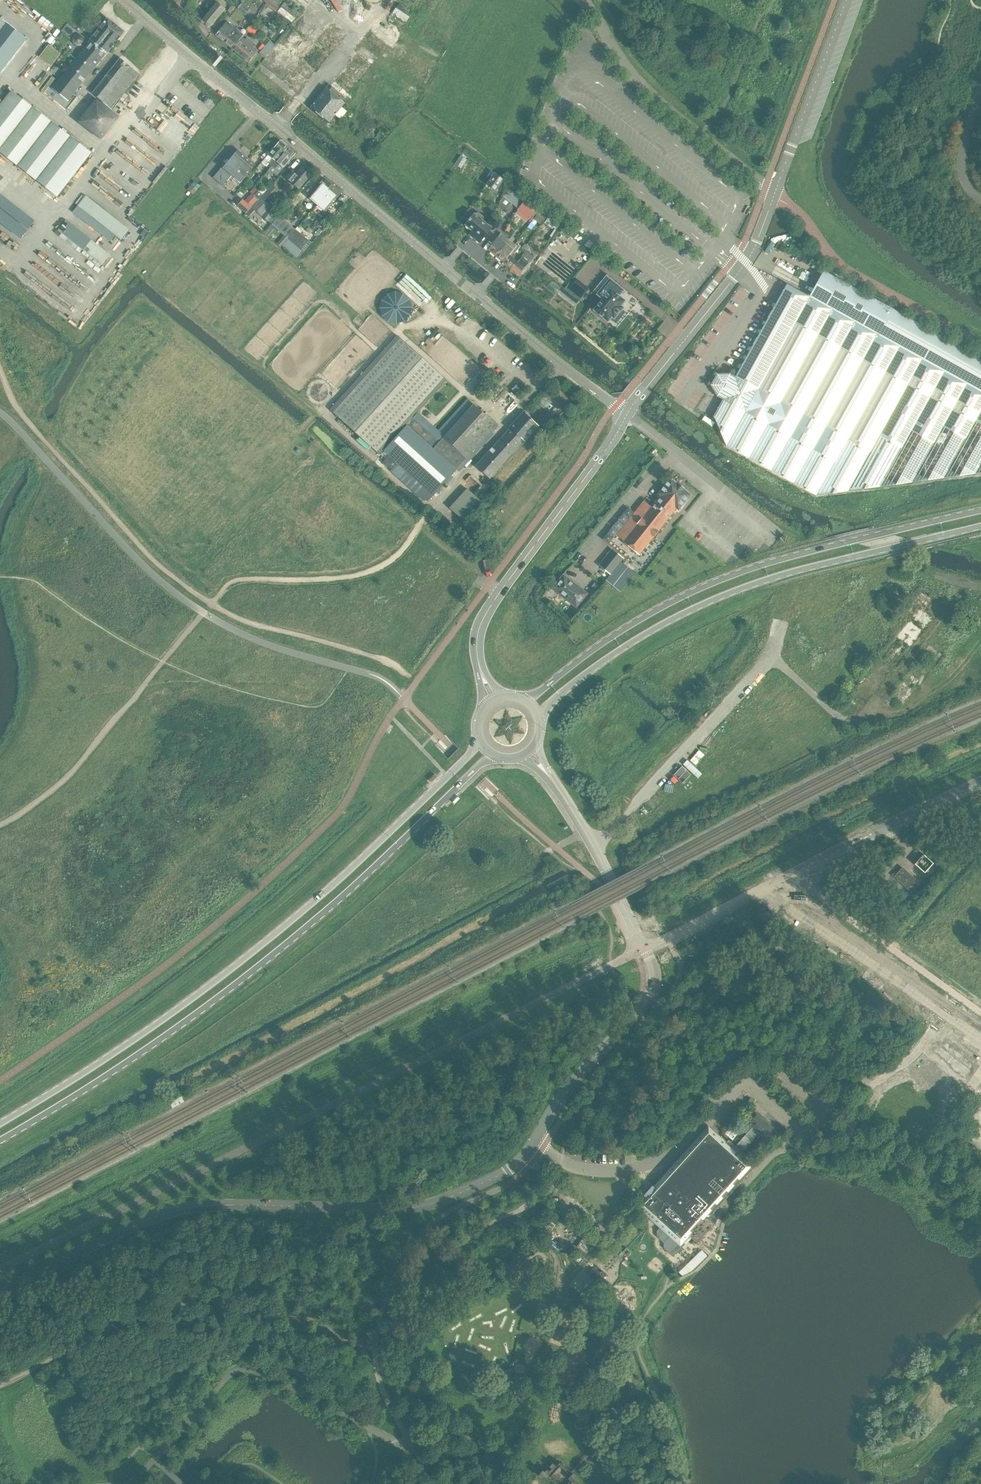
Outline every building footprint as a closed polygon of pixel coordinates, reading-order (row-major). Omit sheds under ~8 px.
[(276,10),(280,5),(279,4),(282,0),(263,0),(276,10)] [(345,8),(366,18),(374,4),(366,0),(349,0),(345,8)] [(213,23),(225,9),(217,2),(203,19),(211,25),(212,24),(213,25),(213,24),(213,23)] [(286,2),(282,8),(295,18),(300,13),(286,2)] [(106,53),(107,54),(125,31),(107,18),(90,39),(91,41),(53,88),(68,100),(106,53)] [(0,21),(0,69),(23,39),(0,21)] [(224,42),(235,28),(227,22),(216,35),(224,42)] [(234,50),(243,39),(241,37),(243,35),(235,28),(224,42),(234,50)] [(243,39),(234,50),(240,55),(251,41),(247,38),(245,40),(243,39)] [(301,48),(293,57),(312,74),(331,53),(316,40),(305,52),(301,48)] [(248,62),(257,51),(253,47),(255,45),(251,41),(240,55),(248,62)] [(265,58),(274,46),(268,42),(260,53),(265,58)] [(289,69),(278,81),(293,95),(312,74),(293,57),(285,66),(289,69)] [(91,93),(111,109),(139,73),(120,58),(91,93)] [(351,63),(340,77),(355,90),(367,76),(351,63)] [(325,89),(310,108),(329,123),(335,115),(339,119),(346,111),(341,108),(344,104),(325,89)] [(88,153),(12,94),(0,109),(0,149),(56,193),(88,153)] [(101,136),(115,117),(96,102),(82,121),(101,136)] [(285,152),(289,148),(280,140),(261,164),(265,168),(268,165),(270,167),(274,162),(276,163),(280,158),(278,157),(283,150),(285,152)] [(283,167),(295,153),(289,148),(285,152),(283,150),(278,157),(280,158),(276,163),(274,162),(270,167),(271,167),(268,170),(275,176),(276,176),(283,167)] [(229,178),(247,157),(238,150),(229,161),(226,164),(225,163),(213,177),(222,185),(228,178),(229,178)] [(248,173),(247,172),(248,171),(249,172),(255,164),(247,157),(229,178),(237,186),(248,173)] [(298,189),(309,176),(300,168),(294,175),(291,172),(286,178),(298,189)] [(495,190),(503,180),(494,174),(487,184),(495,190)] [(317,204),(333,185),(324,178),(308,197),(317,204)] [(326,211),(341,193),(333,185),(317,204),(326,211)] [(276,211),(267,203),(277,191),(271,186),(251,207),(261,216),(267,222),(276,211)] [(263,195),(254,187),(250,192),(258,200),(263,195)] [(526,198),(512,187),(503,197),(517,208),(526,198)] [(257,200),(251,195),(244,202),(251,207),(257,200)] [(527,199),(519,210),(529,219),(538,208),(527,199)] [(550,212),(551,211),(542,204),(541,205),(538,209),(531,217),(540,224),(550,212)] [(491,228),(482,221),(483,219),(483,216),(479,212),(476,213),(474,214),(473,214),(468,210),(462,218),(467,222),(465,224),(472,230),(469,234),(479,243),(491,228)] [(296,230),(279,215),(273,223),(289,237),(296,230)] [(548,217),(544,223),(552,229),(556,224),(548,217)] [(308,240),(296,230),(289,237),(302,248),(308,240)] [(495,256),(509,240),(501,233),(488,249),(495,256)] [(503,262),(516,246),(509,240),(495,256),(503,262)] [(511,269),(521,257),(515,252),(520,246),(518,244),(516,246),(503,262),(511,269)] [(519,275),(529,263),(523,258),(524,257),(522,255),(521,257),(511,269),(519,275)] [(823,270),(816,284),(821,287),(814,300),(786,284),(735,376),(730,373),(717,374),(713,379),(710,385),(717,396),(722,399),(713,416),(726,446),(816,495),(980,473),(980,358),(823,270)] [(607,274),(593,291),(602,299),(593,310),(616,329),(639,300),(607,274)] [(427,443),(406,424),(447,380),(397,335),(330,410),(379,454),(386,447),(387,447),(384,450),(385,451),(375,462),(379,466),(384,461),(428,500),(433,495),(435,497),(454,476),(452,474),(496,425),(467,399),(427,443)] [(490,479),(524,441),(525,441),(538,426),(530,418),(530,415),(527,413),(524,413),(523,412),(508,429),(509,429),(476,466),(490,479)] [(639,555),(676,508),(678,510),(691,494),(670,478),(658,494),(660,495),(651,506),(644,501),(617,535),(624,541),(623,542),(639,555)] [(477,495),(481,499),(488,492),(484,488),(477,495)] [(450,508),(463,521),(480,502),(467,489),(450,508)] [(620,561),(623,558),(612,549),(599,565),(610,574),(620,561)] [(610,575),(606,580),(620,592),(635,573),(620,561),(610,574),(610,575)] [(587,593),(563,574),(552,588),(576,608),(587,593)] [(924,872),(933,863),(923,854),(914,864),(924,872)] [(919,883),(902,867),(894,877),(911,892),(919,883)] [(549,890),(571,879),(568,874),(546,885),(549,890)] [(777,1132),(757,1114),(742,1130),(746,1133),(735,1146),(742,1152),(759,1133),(768,1142),(777,1132)] [(742,1152),(735,1146),(728,1140),(723,1145),(708,1132),(704,1137),(706,1138),(656,1194),(653,1191),(650,1194),(647,1198),(650,1201),(644,1207),(656,1218),(654,1221),(660,1227),(657,1231),(657,1237),(663,1242),(664,1248),(670,1254),(676,1253),(685,1243),(682,1241),(688,1235),(697,1243),(714,1224),(708,1218),(756,1165),(742,1152)] [(617,1257),(620,1260),(625,1254),(626,1255),(627,1256),(631,1251),(626,1247),(622,1252),(620,1250),(615,1256),(617,1257)] [(598,1275),(602,1279),(606,1274),(602,1270),(598,1275)]
